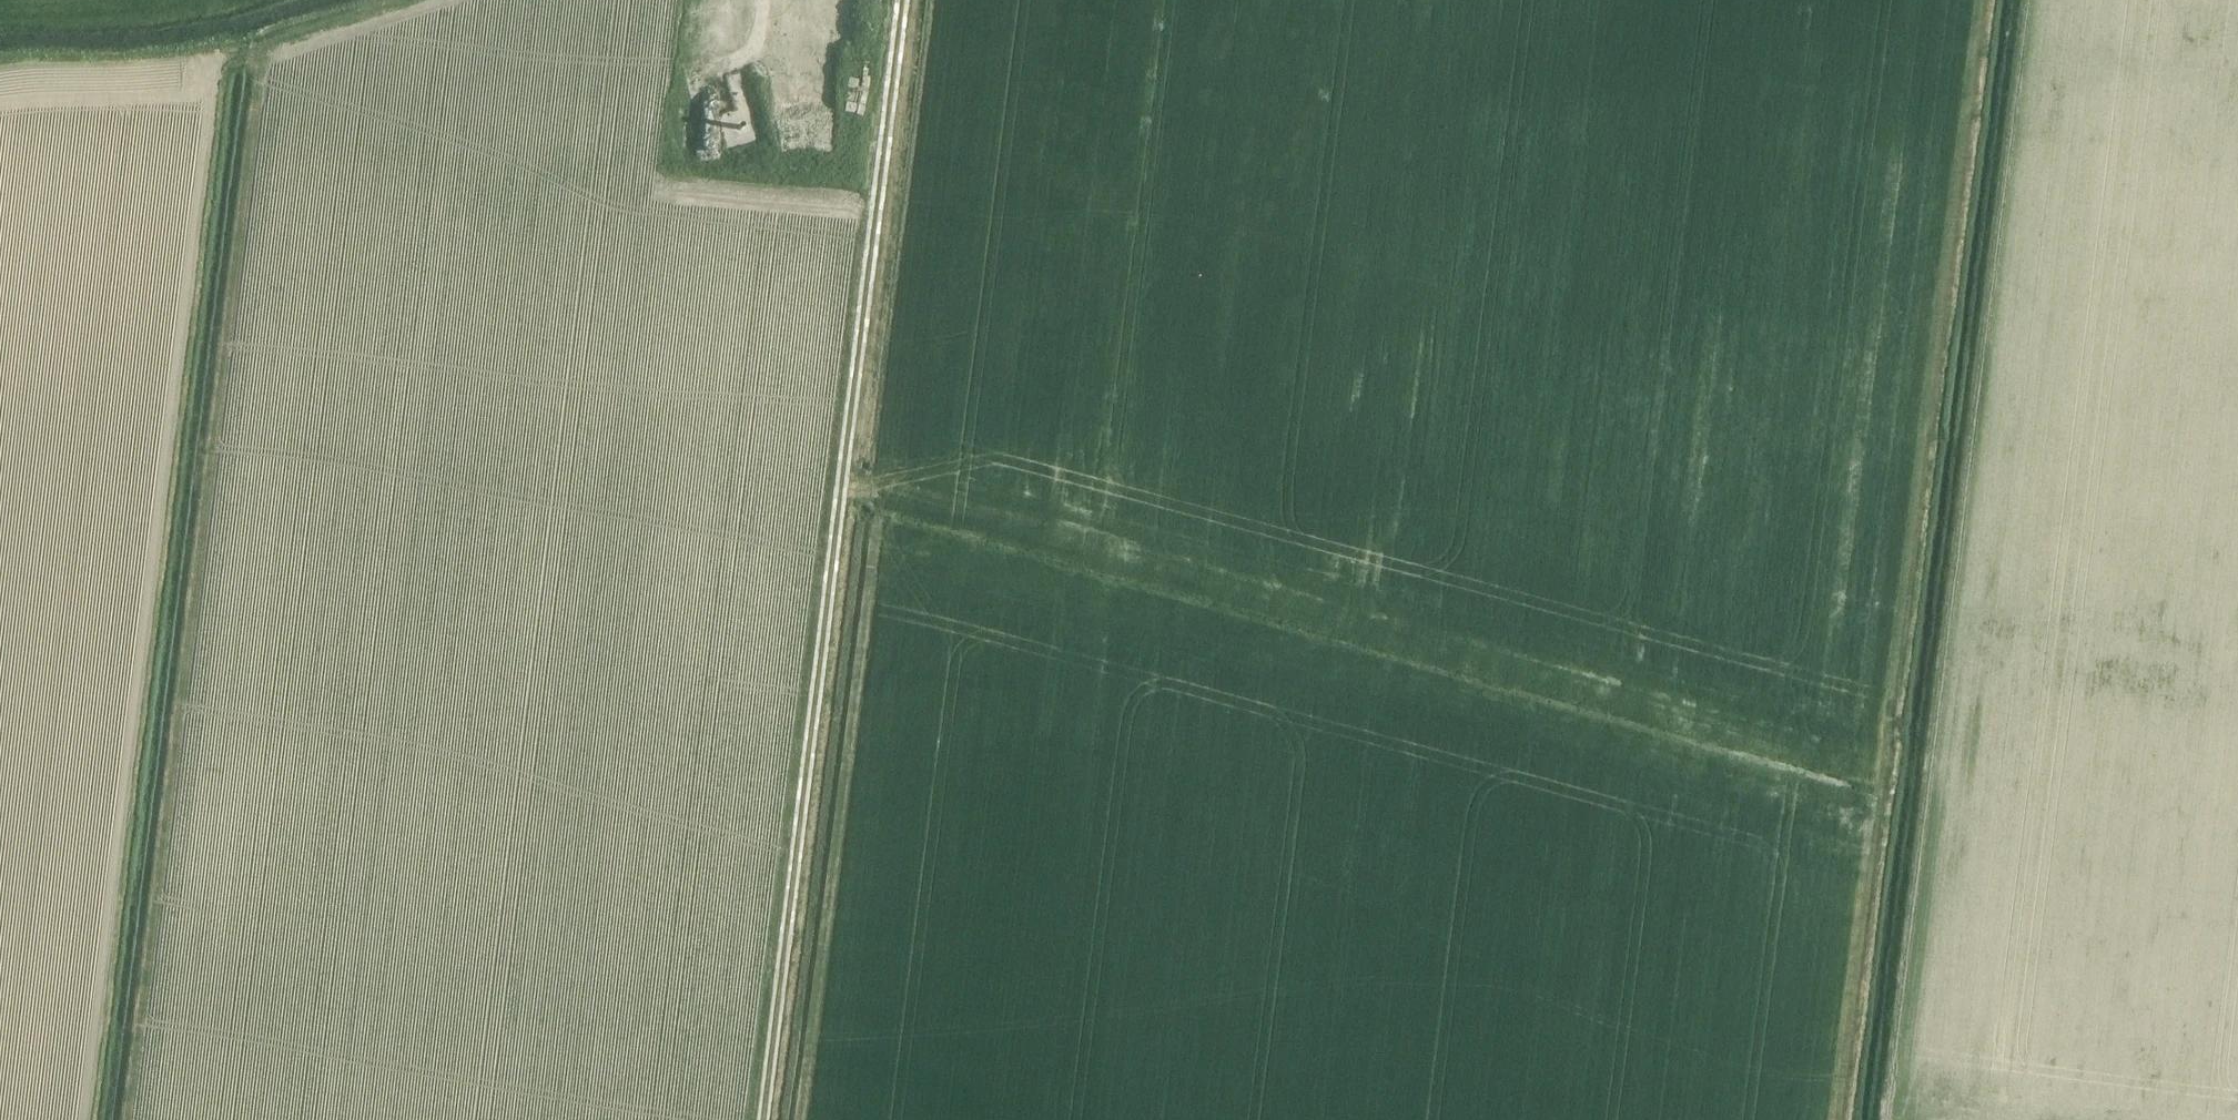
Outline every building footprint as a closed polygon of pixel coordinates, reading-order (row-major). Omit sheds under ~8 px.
[(748,73),(730,78),(744,124),(732,127),(738,148),(767,140),(748,73)]
